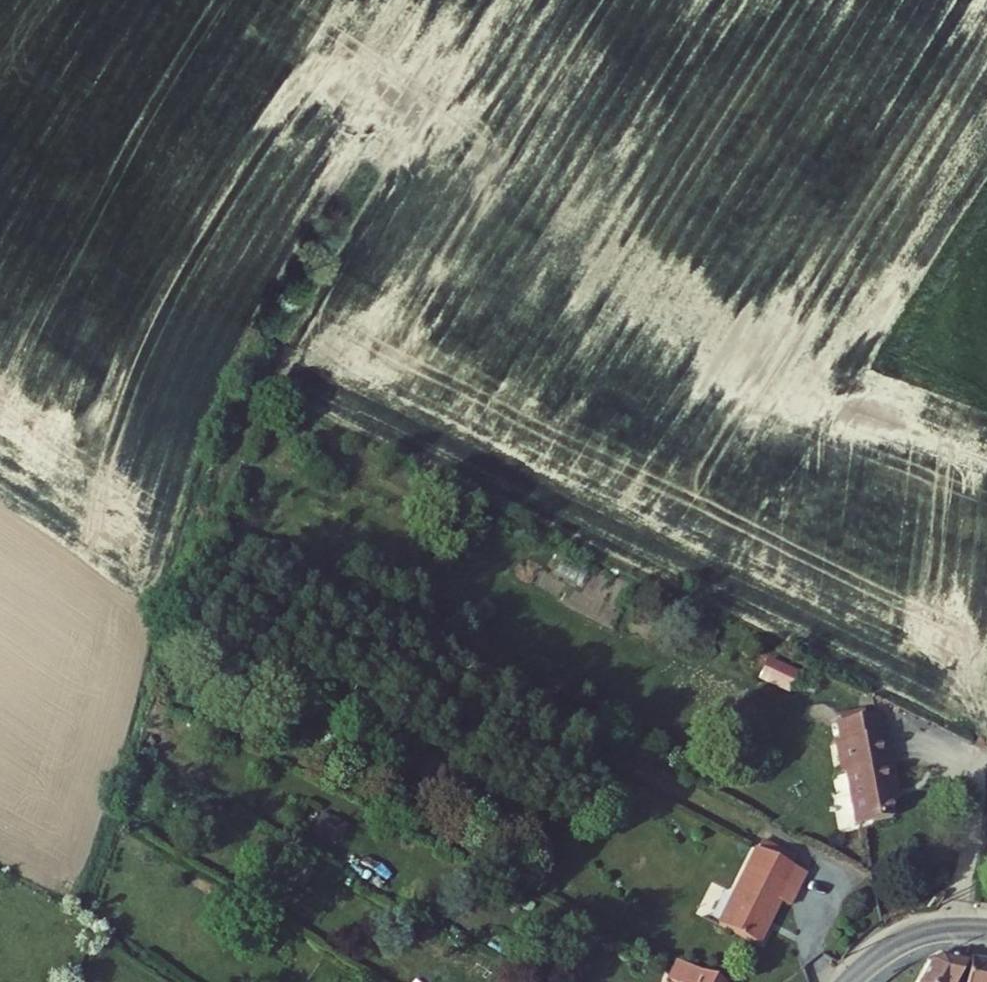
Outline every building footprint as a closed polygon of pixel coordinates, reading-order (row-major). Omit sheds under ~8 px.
[(884,802),(869,734),(858,735),(855,718),(814,723),(821,773),(830,772),(839,824),(875,818),(872,803),(884,802)] [(797,869),(742,841),(700,926),(746,949),(769,906),(777,910),(797,869)] [(675,969),(669,981),(700,981),(675,969)] [(930,981),(975,981),(979,976),(935,971),(930,981)]
